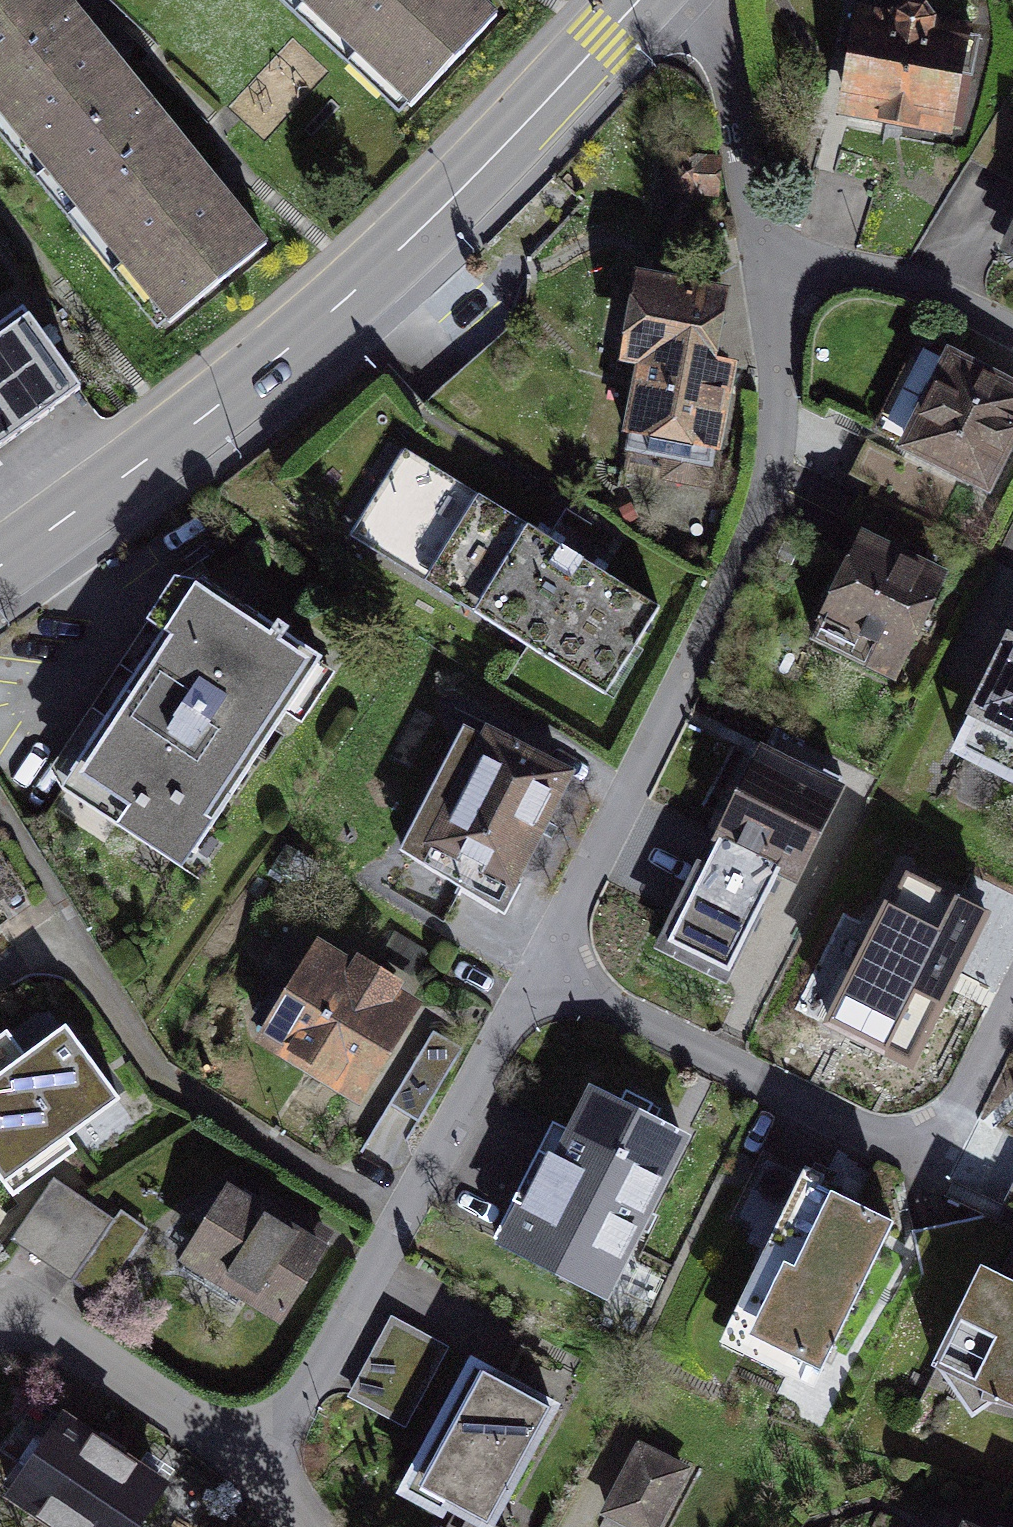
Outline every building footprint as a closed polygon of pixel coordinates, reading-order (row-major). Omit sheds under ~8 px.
[(163,118),(65,0),(19,0),(0,15),(0,122),(66,200),(163,118)] [(511,28),(481,0),(292,0),(419,124),(511,28)] [(986,53),(864,24),(843,110),(965,139),(986,53)] [(184,339),(281,257),(163,118),(66,200),(184,339)] [(744,294),(636,276),(620,367),(640,370),(729,385),(744,294)] [(92,403),(30,322),(0,345),(0,473),(92,403)] [(1012,464),(1012,386),(947,353),(896,454),(993,503),(1012,464)] [(729,385),(640,370),(626,451),(667,457),(662,486),(711,494),(729,385)] [(520,519),(412,456),(356,549),(614,702),(670,609),(609,572),(571,550),(520,519)] [(954,584),(853,535),(802,637),(904,686),(954,584)] [(323,666),(206,590),(76,788),(193,864),(323,666)] [(1011,627),(950,763),(1012,791),(1012,628),(1011,627)] [(574,782),(458,725),(391,862),(507,919),(574,782)] [(844,783),(767,745),(662,956),(739,994),(844,783)] [(914,865),(865,968),(973,1018),(1012,933),(1012,912),(914,865)] [(423,1005),(307,944),(248,1054),(365,1116),(423,1005)] [(0,1048),(0,1205),(118,1127),(46,1018),(0,1048)] [(429,1104),(449,1058),(425,1048),(406,1094),(429,1104)] [(588,1090),(546,1173),(656,1225),(697,1141),(588,1090)] [(546,1173),(503,1256),(616,1310),(656,1225),(546,1173)] [(335,1238),(223,1178),(175,1267),(287,1326),(335,1238)] [(905,1237),(795,1185),(720,1346),(830,1397),(905,1237)] [(135,1244),(58,1191),(21,1245),(98,1298),(135,1244)] [(974,1257),(922,1373),(1012,1414),(1012,1274),(974,1257)] [(450,1351),(392,1321),(348,1401),(406,1430),(450,1351)] [(472,1367),(398,1503),(442,1526),(501,1526),(562,1414),(472,1367)] [(54,1424),(1,1507),(34,1526),(146,1526),(166,1495),(54,1424)] [(648,1456),(613,1526),(687,1526),(707,1485),(648,1456)]
